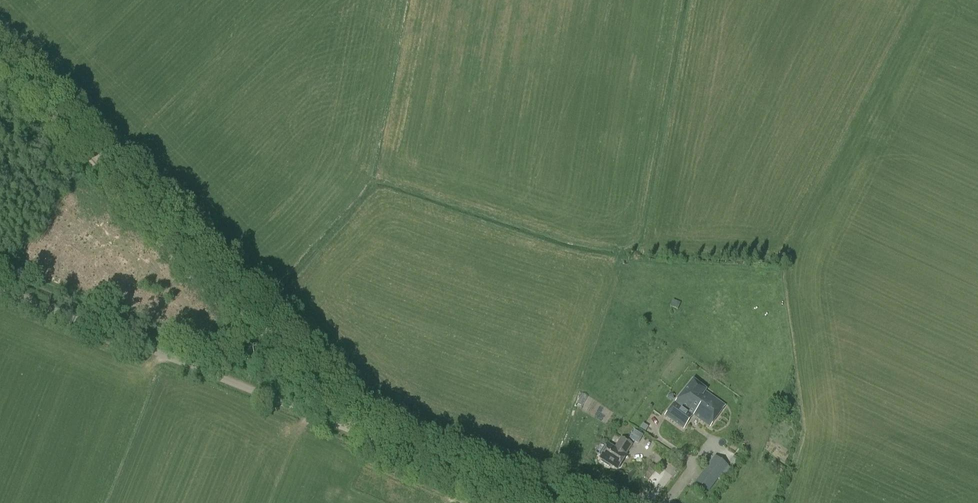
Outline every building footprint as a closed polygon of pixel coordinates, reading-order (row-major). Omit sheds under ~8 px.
[(673,300),(670,307),(677,310),(680,303),(673,300)] [(726,405),(693,379),(666,415),(683,428),(694,414),(710,427),(726,405)] [(633,430),(628,439),(637,444),(642,435),(633,430)] [(626,455),(632,445),(621,437),(614,448),(608,444),(598,459),(617,471),(627,456),(626,455)] [(709,463),(723,473),(728,466),(714,456),(709,463)]
